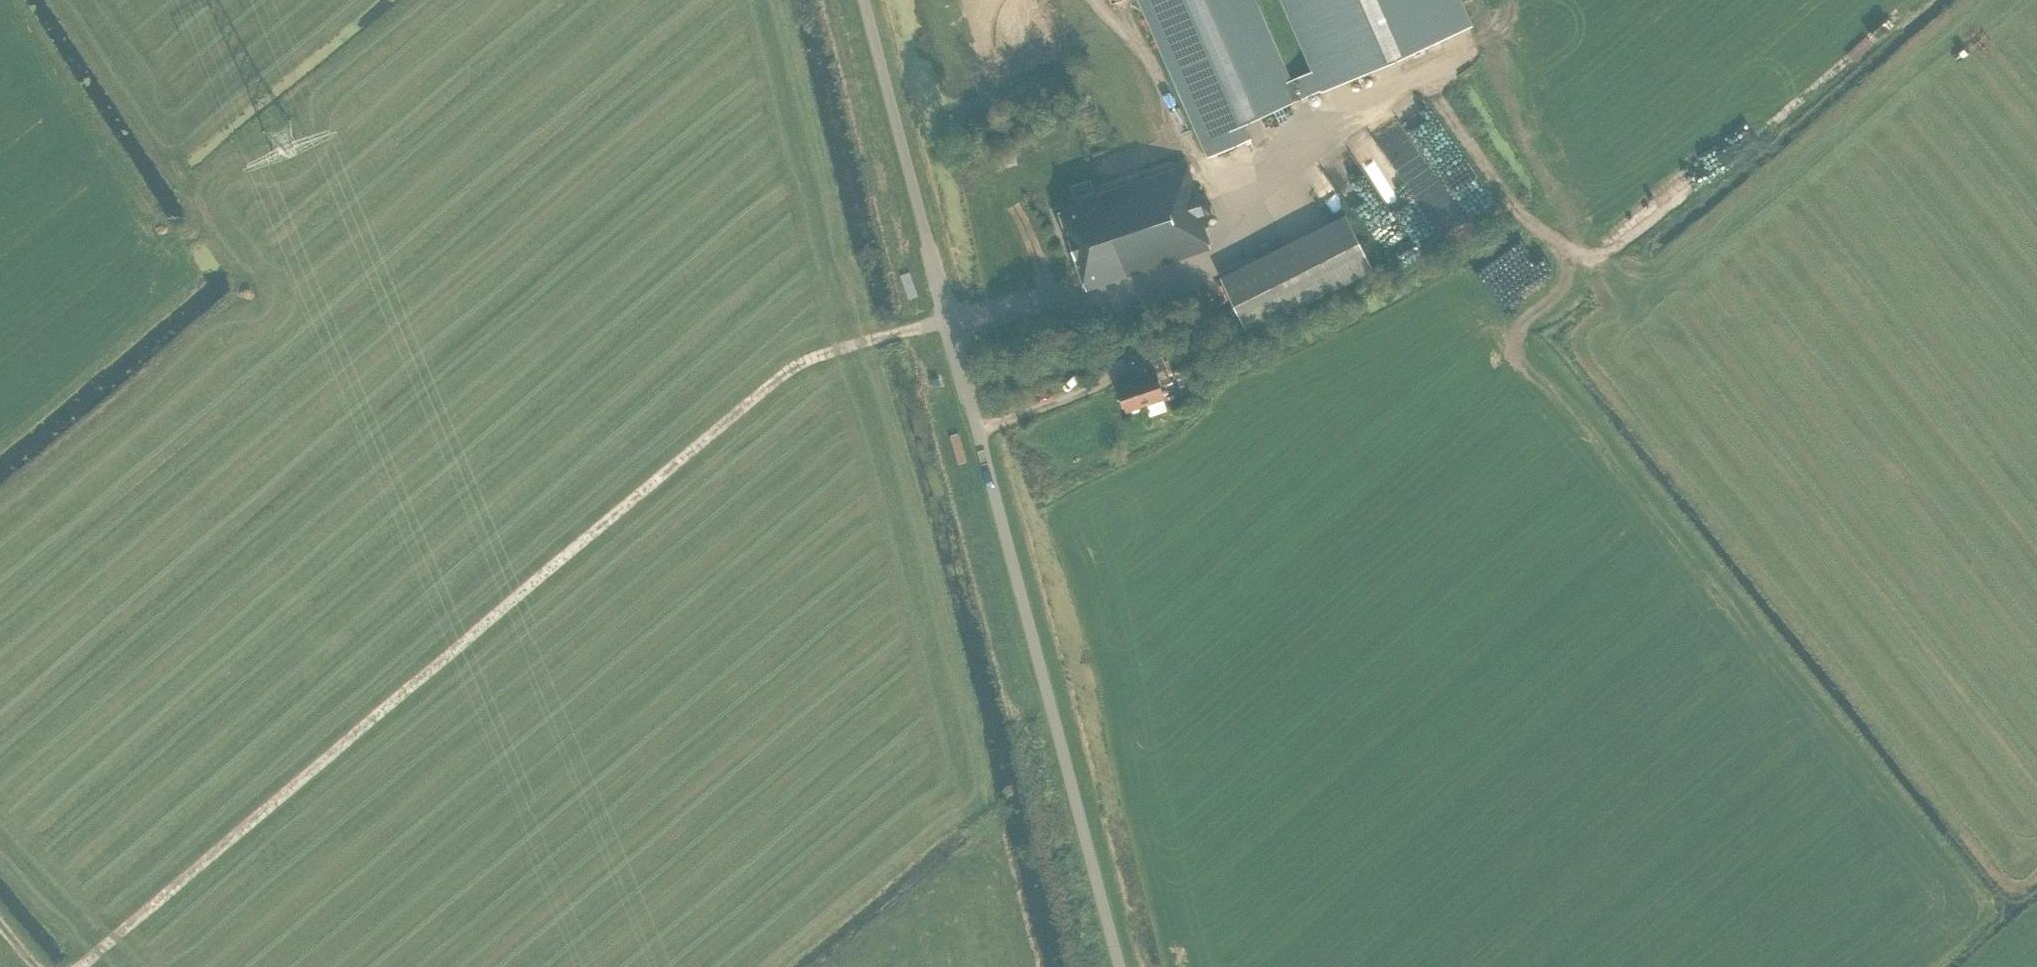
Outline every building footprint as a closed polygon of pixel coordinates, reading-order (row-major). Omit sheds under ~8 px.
[(1086,289),(1209,250),(1202,228),(1206,227),(1199,204),(1259,185),(1253,166),(1258,165),(1245,125),(1298,102),(1297,98),(1288,79),(1254,0),(1141,0),(1202,142),(1181,149),(1179,141),(1089,170),(1099,200),(1062,212),(1086,289)] [(1297,98),(1322,86),(1323,88),(1469,26),(1458,0),(1287,0),(1316,66),(1288,79),(1297,98)] [(1375,128),(1421,195),(1471,161),(1424,94),(1375,128)] [(1438,201),(1430,206),(1444,226),(1451,221),(1438,201)] [(1218,278),(1244,333),(1370,272),(1344,217),(1218,278)] [(1118,386),(1127,412),(1145,405),(1149,417),(1166,411),(1162,399),(1167,398),(1163,384),(1172,381),(1163,356),(1137,365),(1141,377),(1118,386)]
